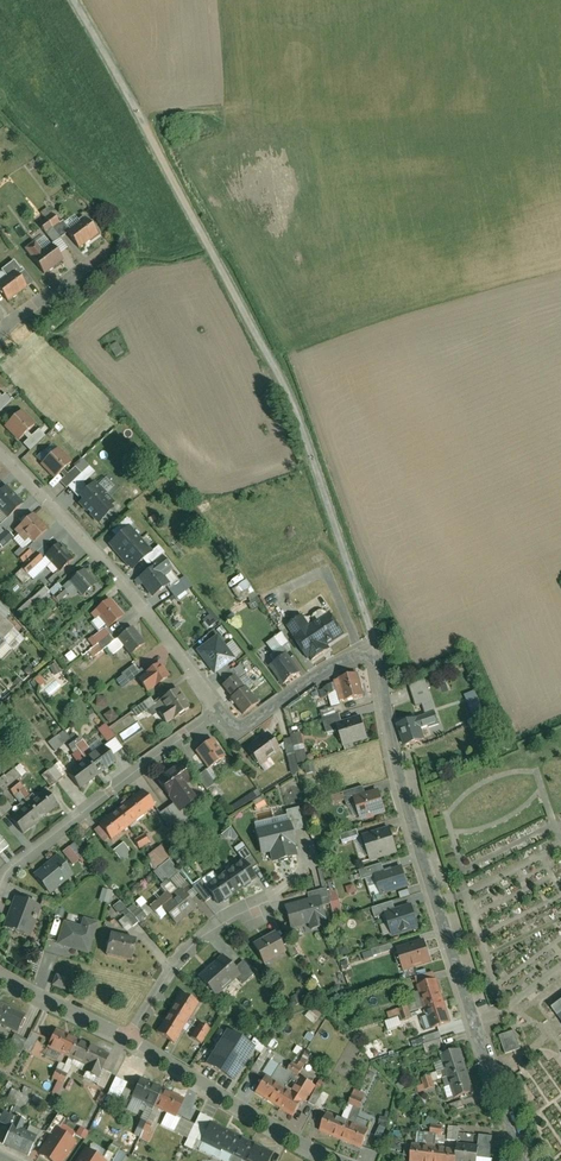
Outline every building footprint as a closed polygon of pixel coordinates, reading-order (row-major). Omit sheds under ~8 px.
[(52,227),(59,222),(48,206),(40,212),(52,227)] [(45,232),(52,227),(40,212),(33,217),(45,232)] [(67,233),(79,248),(98,233),(85,217),(70,229),(67,232),(67,233)] [(67,232),(70,229),(63,219),(59,222),(52,227),(60,238),(67,233),(67,232)] [(51,244),(60,238),(52,227),(45,232),(43,233),(51,244)] [(25,248),(44,274),(63,260),(52,245),(43,251),(35,241),(25,248)] [(8,301),(27,287),(26,286),(18,275),(24,271),(21,267),(19,268),(14,261),(1,270),(6,277),(0,282),(0,291),(8,301)] [(18,275),(26,286),(32,282),(24,271),(18,275)] [(11,401),(5,394),(0,398),(0,411),(11,401)] [(19,411),(3,427),(18,441),(23,435),(27,432),(33,425),(19,411)] [(27,432),(23,435),(27,439),(22,444),(30,451),(45,436),(39,430),(31,437),(27,432)] [(57,449),(41,465),(54,479),(60,473),(63,470),(71,462),(57,449)] [(79,497),(88,488),(83,484),(95,472),(89,466),(81,474),(67,487),(78,498),(79,497)] [(67,474),(63,470),(60,473),(64,477),(59,482),(66,489),(67,487),(81,474),(74,467),(67,474)] [(79,504),(98,524),(114,509),(103,498),(106,495),(94,482),(88,488),(79,497),(83,500),(79,504)] [(5,521),(20,506),(3,488),(0,492),(0,516),(5,521)] [(48,529),(32,513),(13,531),(24,542),(28,538),(33,544),(48,529)] [(111,532),(116,538),(130,526),(132,524),(127,518),(111,532)] [(116,538),(109,545),(131,569),(142,560),(152,551),(130,526),(116,538)] [(6,530),(0,536),(0,546),(3,549),(14,538),(6,530)] [(59,573),(73,559),(58,543),(43,557),(59,573)] [(152,551),(142,560),(149,567),(161,557),(165,554),(158,546),(152,551)] [(35,553),(20,568),(28,575),(43,561),(35,553)] [(137,579),(152,597),(164,587),(158,580),(171,570),(161,557),(149,567),(148,568),(149,570),(137,579)] [(75,589),(82,597),(97,584),(84,569),(61,588),(67,595),(75,589)] [(184,577),(169,589),(176,598),(191,586),(184,577)] [(241,591),(248,586),(243,579),(236,584),(241,591)] [(59,603),(67,595),(61,588),(53,596),(59,603)] [(110,599),(91,615),(95,620),(98,617),(108,629),(123,616),(110,599)] [(303,616),(287,627),(297,642),(296,643),(307,659),(308,658),(310,662),(330,649),(328,645),(345,634),(331,613),(329,614),(326,612),(323,610),(321,610),(319,610),(316,612),(314,613),(313,615),(312,619),(312,623),(313,625),(310,627),(303,616)] [(0,618),(0,649),(4,645),(1,642),(13,630),(0,618)] [(113,642),(107,647),(112,655),(124,647),(130,655),(145,644),(133,628),(113,642)] [(109,636),(103,629),(92,638),(97,644),(109,636)] [(295,650),(281,632),(274,638),(286,653),(288,655),(295,650)] [(217,635),(196,651),(214,675),(235,659),(217,635)] [(113,642),(109,636),(97,644),(102,651),(107,647),(113,642)] [(271,665),(285,683),(301,672),(288,655),(286,653),(271,665)] [(137,680),(147,692),(169,676),(160,664),(137,680)] [(134,665),(120,675),(128,684),(141,674),(134,665)] [(220,678),(224,684),(235,676),(242,672),(237,665),(220,678)] [(344,699),(364,695),(360,674),(339,679),(344,699)] [(231,698),(243,715),(257,704),(245,687),(244,688),(235,676),(224,684),(223,685),(232,698),(231,698)] [(191,707),(178,689),(155,706),(150,709),(158,721),(162,719),(167,725),(191,707)] [(473,689),(462,694),(472,716),(483,711),(473,689)] [(155,706),(149,698),(132,710),(137,718),(150,709),(155,706)] [(107,723),(115,716),(109,709),(101,716),(107,723)] [(398,723),(405,744),(425,738),(421,727),(439,722),(436,712),(398,723)] [(338,724),(345,744),(367,737),(360,717),(338,724)] [(105,724),(98,730),(107,743),(115,737),(105,724)] [(52,751),(69,739),(63,730),(45,742),(52,751)] [(266,733),(244,749),(258,767),(280,751),(266,733)] [(290,738),(282,740),(286,756),(294,754),(290,738)] [(225,757),(213,739),(195,752),(207,769),(210,767),(225,757)] [(68,772),(80,789),(116,763),(103,745),(93,753),(83,740),(74,746),(78,752),(72,756),(78,764),(68,772)] [(177,763),(154,780),(167,797),(168,796),(174,804),(179,811),(181,809),(195,799),(184,785),(190,780),(177,763)] [(55,765),(49,770),(58,783),(64,778),(55,765)] [(207,769),(196,777),(206,790),(215,783),(213,781),(217,778),(210,767),(207,769)] [(41,775),(50,788),(58,783),(49,770),(41,775)] [(9,818),(22,834),(58,805),(44,789),(9,818)] [(155,806),(142,790),(98,824),(111,840),(155,806)] [(384,810),(379,791),(355,798),(360,816),(384,810)] [(0,819),(12,809),(2,797),(0,799),(0,818),(0,819)] [(174,804),(166,809),(176,823),(178,826),(188,819),(181,809),(179,811),(174,804)] [(166,809),(159,815),(169,829),(176,823),(166,809)] [(291,824),(258,831),(263,854),(272,852),(274,862),(298,857),(291,824)] [(390,829),(365,837),(371,858),(396,850),(390,829)] [(8,845),(0,835),(0,852),(8,845)] [(137,848),(147,844),(145,838),(134,842),(137,848)] [(120,861),(130,854),(122,842),(112,849),(120,861)] [(158,845),(144,856),(153,868),(167,857),(158,845)] [(69,847),(62,852),(73,866),(79,860),(69,847)] [(56,855),(33,875),(51,895),(74,876),(56,855)] [(151,871),(159,881),(164,878),(165,879),(176,871),(166,859),(151,871)] [(247,860),(207,888),(219,906),(259,878),(247,860)] [(407,884),(402,868),(377,876),(382,892),(407,884)] [(108,903),(111,891),(101,888),(97,900),(108,903)] [(199,908),(184,890),(165,906),(180,924),(199,908)] [(41,907),(14,897),(3,927),(29,937),(41,907)] [(289,907),(294,928),(313,924),(315,929),(330,925),(323,899),(289,907)] [(109,909),(128,929),(144,914),(132,902),(126,908),(118,900),(109,909)] [(413,905),(387,913),(394,934),(420,926),(413,905)] [(83,928),(66,923),(61,942),(88,950),(96,923),(86,920),(83,928)] [(109,931),(104,956),(136,961),(140,936),(109,931)] [(279,933),(257,944),(268,966),(290,955),(279,933)] [(425,942),(400,950),(405,966),(430,958),(425,942)] [(30,949),(24,969),(34,973),(40,952),(30,949)] [(225,954),(201,976),(218,994),(242,973),(225,954)] [(50,986),(63,990),(66,979),(53,975),(50,986)] [(441,990),(438,981),(421,986),(434,1025),(451,1019),(447,1007),(441,990)] [(181,989),(156,1032),(172,1042),(198,999),(181,989)] [(560,1021),(560,1002),(552,1009),(560,1021)] [(17,1034),(25,1015),(0,1004),(0,1027),(17,1034)] [(394,1018),(385,1020),(387,1030),(395,1028),(394,1018)] [(209,1028),(199,1022),(191,1036),(201,1042),(209,1028)] [(254,1047),(227,1030),(207,1063),(233,1080),(254,1047)] [(433,1039),(439,1037),(437,1031),(420,1037),(425,1051),(435,1047),(433,1039)] [(514,1031),(499,1036),(505,1054),(521,1048),(514,1031)] [(55,1032),(47,1049),(70,1059),(78,1042),(55,1032)] [(26,1041),(23,1049),(31,1053),(38,1037),(30,1033),(26,1041)] [(26,1041),(14,1036),(8,1048),(20,1054),(23,1049),(26,1041)] [(78,1042),(70,1059),(86,1066),(82,1073),(95,1079),(97,1080),(102,1071),(109,1055),(78,1042)] [(464,1059),(461,1050),(443,1056),(457,1095),(474,1090),(471,1080),(464,1059)] [(286,1067),(294,1075),(305,1063),(297,1055),(286,1067)] [(258,1073),(261,1061),(253,1059),(250,1072),(258,1073)] [(111,1075),(102,1071),(97,1080),(95,1079),(93,1085),(104,1090),(111,1075)] [(429,1075),(421,1077),(423,1084),(415,1086),(417,1092),(432,1088),(429,1075)] [(267,1076),(258,1091),(268,1098),(285,1108),(294,1114),(303,1098),(267,1076)] [(112,1081),(105,1095),(114,1100),(121,1086),(112,1081)] [(183,1100),(140,1081),(132,1098),(176,1117),(183,1100)] [(22,1087),(19,1093),(9,1089),(2,1107),(19,1114),(26,1098),(29,1100),(33,1092),(22,1087)] [(125,1105),(130,1092),(123,1089),(117,1102),(125,1105)] [(314,1090),(307,1104),(320,1110),(327,1096),(314,1090)] [(369,1130),(329,1113),(322,1130),(333,1134),(350,1141),(362,1146),(369,1130)] [(17,1118),(5,1142),(28,1153),(36,1137),(19,1129),(23,1122),(17,1118)] [(211,1123),(202,1140),(234,1155),(231,1160),(268,1160),(272,1152),(211,1123)] [(457,1141),(457,1126),(447,1126),(447,1141),(457,1141)] [(52,1160),(62,1160),(74,1141),(57,1130),(41,1154),(52,1160)] [(458,1152),(457,1160),(477,1160),(479,1146),(459,1143),(458,1152)] [(413,1160),(457,1160),(458,1152),(415,1145),(413,1160)] [(103,1159),(85,1148),(77,1160),(102,1160),(103,1159)]
